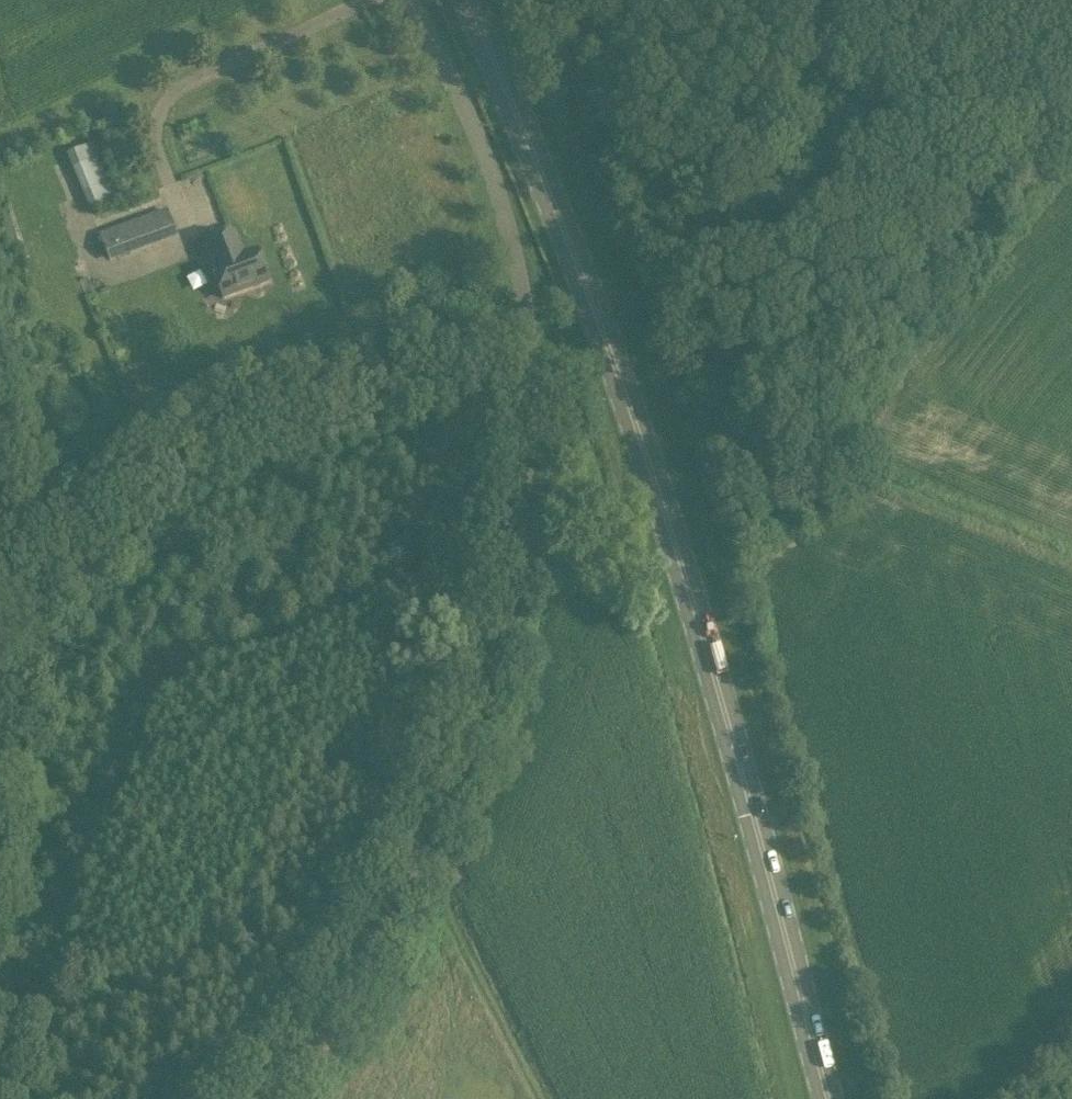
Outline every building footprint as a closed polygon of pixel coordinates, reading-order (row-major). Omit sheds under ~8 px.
[(91,207),(115,196),(91,143),(67,153),(91,207)] [(166,210),(140,220),(151,248),(177,239),(166,210)] [(109,264),(124,258),(114,230),(98,236),(109,264)] [(237,234),(208,244),(217,267),(215,268),(226,298),(272,281),(261,251),(246,256),(237,234)]
